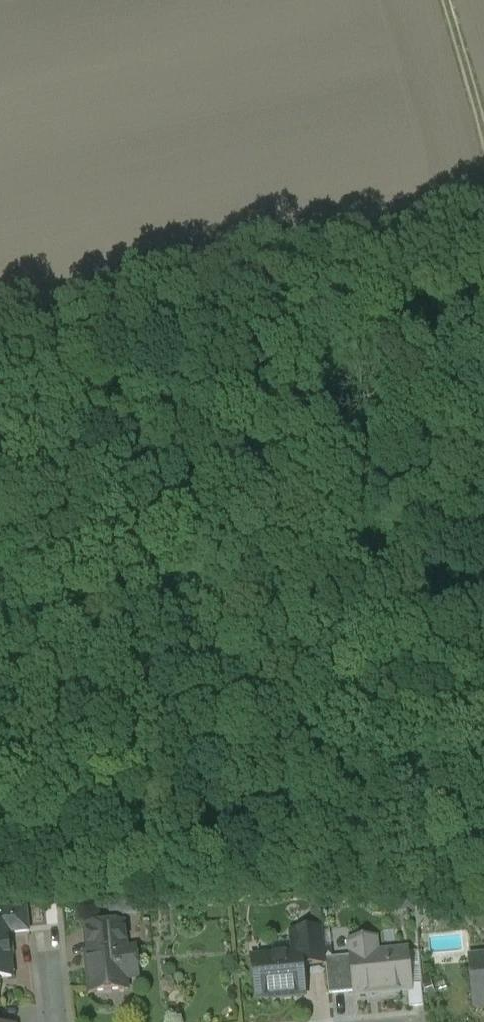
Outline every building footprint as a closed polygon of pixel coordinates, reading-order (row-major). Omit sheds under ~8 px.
[(12,978),(8,946),(10,946),(9,935),(29,933),(27,909),(0,911),(0,980),(12,978)] [(124,926),(97,928),(100,955),(126,952),(124,926)] [(323,931),(292,934),(294,958),(301,957),(302,969),(326,967),(325,961),(323,931)] [(376,941),(350,943),(351,958),(355,993),(355,997),(411,992),(407,952),(377,955),(376,941)] [(100,955),(88,956),(91,994),(125,991),(123,972),(137,971),(136,951),(126,952),(100,955)] [(294,958),(274,960),(270,956),(252,958),(253,974),(257,973),(259,999),(274,998),(277,1000),(305,998),(302,969),(301,957),(294,958)] [(351,958),(325,961),(326,967),(329,996),(355,993),(351,958)] [(470,961),(473,996),(483,995),(483,959),(470,961)]
